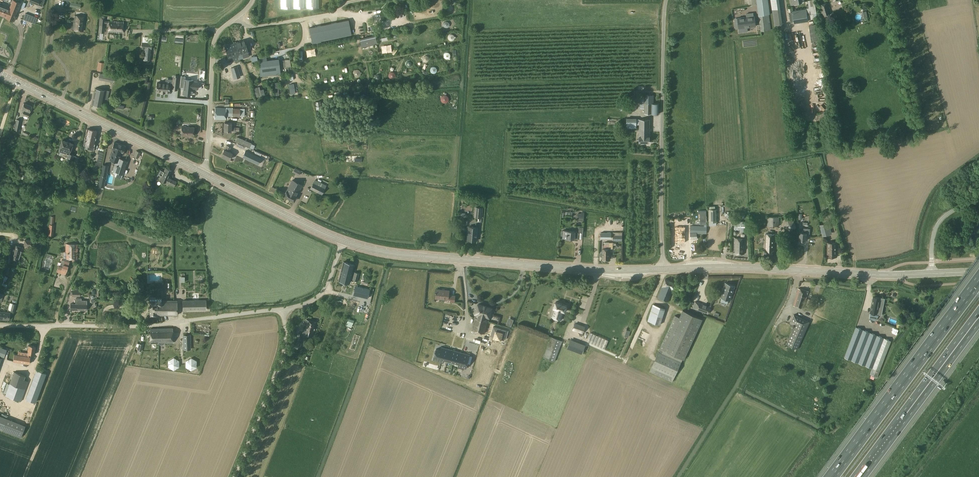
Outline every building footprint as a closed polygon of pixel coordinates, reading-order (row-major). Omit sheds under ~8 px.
[(20,3),(13,0),(10,8),(0,5),(0,15),(6,17),(6,18),(14,21),(16,16),(15,16),(20,3)] [(281,8),(319,7),(319,0),(281,0),(281,8)] [(758,15),(768,15),(766,0),(756,0),(758,15)] [(771,5),(774,24),(783,23),(779,0),(771,0),(771,5)] [(806,8),(806,11),(808,19),(816,18),(814,4),(812,4),(811,3),(808,3),(809,5),(806,5),(807,8),(806,8)] [(827,3),(820,5),(823,17),(830,15),(827,3)] [(806,11),(800,12),(800,11),(792,12),(794,21),(808,19),(806,11)] [(37,17),(31,15),(28,21),(35,23),(37,17)] [(73,30),(84,31),(86,17),(75,15),(73,30)] [(768,15),(758,15),(760,31),(770,30),(768,15)] [(100,16),(99,25),(105,25),(106,23),(108,23),(108,32),(123,33),(123,21),(109,21),(106,21),(106,16),(100,16)] [(738,18),(739,32),(748,31),(747,27),(756,26),(754,16),(738,18)] [(309,28),(312,42),(325,40),(351,35),(348,20),(309,28)] [(376,35),(360,39),(362,48),(378,44),(376,35)] [(225,46),(228,58),(232,56),(234,61),(239,59),(238,55),(242,53),(243,58),(249,56),(248,52),(245,40),(225,46)] [(143,43),(142,48),(146,49),(145,56),(151,57),(151,49),(152,49),(152,43),(143,43)] [(286,57),(285,57),(283,58),(283,60),(279,61),(280,68),(291,66),(290,59),(286,60),(286,57)] [(279,59),(277,59),(259,61),(261,76),(280,74),(280,68),(279,61),(279,59)] [(231,68),(233,75),(239,73),(237,66),(231,68)] [(101,72),(99,79),(114,83),(116,76),(101,72)] [(180,87),(183,88),(183,94),(192,95),(192,89),(197,89),(198,82),(193,81),(193,80),(185,79),(185,76),(181,76),(180,87)] [(157,82),(156,91),(161,91),(161,92),(164,93),(164,92),(169,92),(169,89),(172,89),(177,90),(177,83),(173,83),(173,84),(170,84),(157,82)] [(92,104),(102,107),(102,106),(104,106),(105,103),(102,103),(103,98),(107,99),(109,91),(95,88),(92,104)] [(654,95),(644,95),(644,109),(644,113),(659,114),(659,103),(654,103),(654,95)] [(21,110),(24,111),(22,114),(28,117),(32,106),(24,103),(21,110)] [(214,119),(225,119),(226,112),(226,108),(215,107),(214,119)] [(240,116),(240,109),(240,108),(233,108),(232,113),(232,116),(240,116)] [(639,119),(639,142),(649,142),(650,119),(639,119)] [(224,131),(231,131),(235,131),(235,127),(231,127),(232,123),(224,122),(224,131)] [(182,127),(182,136),(187,136),(187,135),(194,135),(194,127),(182,127)] [(85,136),(96,139),(98,131),(87,129),(85,136)] [(96,139),(85,136),(84,144),(88,145),(87,149),(94,151),(96,139)] [(234,142),(253,148),(255,143),(236,137),(234,142)] [(62,140),(59,150),(58,154),(67,157),(65,163),(70,164),(71,164),(74,155),(69,154),(73,144),(62,140)] [(123,153),(126,146),(114,142),(112,149),(113,150),(110,160),(116,162),(113,171),(123,174),(127,161),(119,158),(121,152),(123,153)] [(229,159),(232,153),(229,152),(231,147),(227,145),(224,150),(224,149),(221,155),(226,158),(226,159),(228,160),(229,159)] [(242,157),(258,165),(261,158),(245,150),(242,157)] [(108,165),(103,164),(101,172),(105,173),(103,179),(100,178),(99,183),(98,186),(104,187),(108,165)] [(162,176),(160,180),(166,183),(166,182),(174,186),(176,182),(168,178),(172,171),(166,168),(164,171),(161,169),(158,174),(162,176)] [(284,195),(284,196),(294,201),(297,196),(296,196),(302,184),(293,179),(287,191),(286,191),(284,195)] [(313,182),(310,189),(322,195),(327,185),(315,179),(313,182)] [(715,225),(715,206),(707,206),(708,225),(715,225)] [(706,210),(698,210),(698,213),(700,213),(700,225),(707,224),(706,210)] [(767,226),(781,226),(781,217),(767,217),(767,226)] [(795,228),(793,219),(783,221),(785,230),(795,228)] [(739,230),(739,232),(744,231),(744,221),(733,221),(734,230),(739,230)] [(822,236),(828,234),(825,223),(819,224),(822,236)] [(690,225),(690,233),(707,234),(707,226),(690,225)] [(477,241),(478,227),(469,226),(468,240),(477,241)] [(675,242),(685,243),(685,227),(675,226),(675,242)] [(799,240),(806,241),(806,233),(810,234),(810,229),(803,228),(803,233),(800,232),(799,240)] [(563,230),(563,238),(575,239),(575,238),(578,239),(579,232),(575,231),(563,230)] [(764,248),(764,254),(774,255),(774,250),(774,247),(773,247),(773,244),(774,245),(775,234),(765,234),(765,249),(764,248)] [(734,238),(734,253),(744,254),(745,239),(734,238)] [(26,240),(24,246),(32,248),(34,242),(26,240)] [(827,242),(827,257),(836,257),(836,242),(827,242)] [(602,257),(602,259),(609,259),(609,248),(613,248),(613,243),(609,243),(609,245),(603,245),(603,248),(602,248),(602,252),(601,252),(600,253),(600,256),(601,257),(602,257)] [(78,244),(66,244),(66,253),(67,253),(67,258),(63,258),(63,260),(62,259),(61,261),(62,261),(60,266),(59,265),(57,272),(65,275),(69,262),(69,259),(77,259),(78,251),(77,251),(77,248),(78,248),(78,244)] [(11,259),(18,261),(23,247),(15,245),(11,259)] [(339,280),(349,283),(354,265),(343,262),(339,280)] [(658,298),(669,301),(673,289),(676,282),(665,279),(662,287),(663,288),(658,298)] [(721,297),(730,300),(735,286),(726,283),(721,297)] [(353,295),(368,299),(370,289),(355,286),(353,295)] [(793,305),(803,308),(808,291),(798,288),(793,305)] [(435,298),(448,299),(449,290),(436,289),(436,291),(435,293),(436,293),(435,298)] [(678,294),(676,303),(682,305),(685,296),(678,294)] [(871,307),(870,313),(877,314),(878,308),(880,297),(873,296),(871,307)] [(70,310),(87,310),(87,300),(81,300),(81,298),(76,298),(76,304),(71,304),(70,310)] [(150,316),(157,316),(157,315),(177,315),(177,300),(161,300),(161,299),(150,299),(150,316)] [(206,300),(183,300),(183,310),(206,310),(206,300)] [(552,317),(561,320),(564,311),(565,312),(567,306),(555,302),(553,308),(554,308),(552,317)] [(699,303),(697,309),(708,313),(710,307),(699,303)] [(476,313),(472,329),(484,333),(489,316),(491,308),(478,304),(476,313)] [(656,308),(651,322),(660,325),(665,311),(656,308)] [(675,315),(651,366),(674,377),(682,358),(684,359),(702,319),(683,310),(679,317),(675,315)] [(9,320),(10,312),(0,311),(0,318),(9,320)] [(795,325),(786,344),(797,349),(810,321),(794,314),(790,323),(795,325)] [(303,333),(313,336),(316,322),(306,319),(303,333)] [(507,330),(494,326),(491,336),(504,340),(507,330)] [(891,340),(856,327),(844,357),(872,368),(870,374),(877,377),(891,340)] [(173,343),(173,328),(150,328),(150,344),(159,343),(160,345),(163,345),(164,343),(173,343)] [(608,340),(590,332),(587,341),(604,349),(608,340)] [(551,337),(543,357),(555,362),(562,341),(551,337)] [(571,340),(568,347),(582,353),(585,345),(571,340)] [(29,345),(27,356),(30,356),(31,354),(34,355),(36,346),(29,345)] [(436,348),(433,360),(443,362),(444,359),(459,364),(458,367),(465,368),(469,355),(441,347),(440,349),(436,348)] [(31,356),(30,356),(27,356),(14,354),(13,361),(14,361),(13,365),(26,367),(27,363),(30,364),(31,356)] [(174,370),(179,367),(179,361),(174,357),(168,360),(168,367),(174,370)] [(191,370),(197,367),(197,361),(191,358),(186,361),(186,367),(191,370)] [(26,399),(36,402),(41,388),(46,374),(37,370),(26,399)] [(14,371),(5,396),(21,401),(29,381),(24,379),(25,376),(14,371)] [(28,424),(0,415),(0,429),(24,437),(28,424)]
